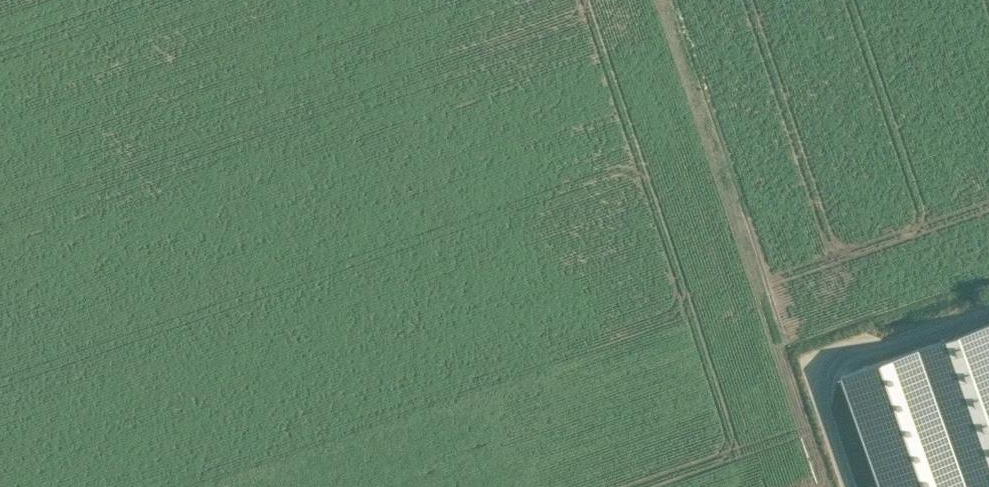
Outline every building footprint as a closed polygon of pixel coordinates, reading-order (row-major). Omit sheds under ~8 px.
[(839,376),(878,486),(988,486),(988,323),(839,376)]
